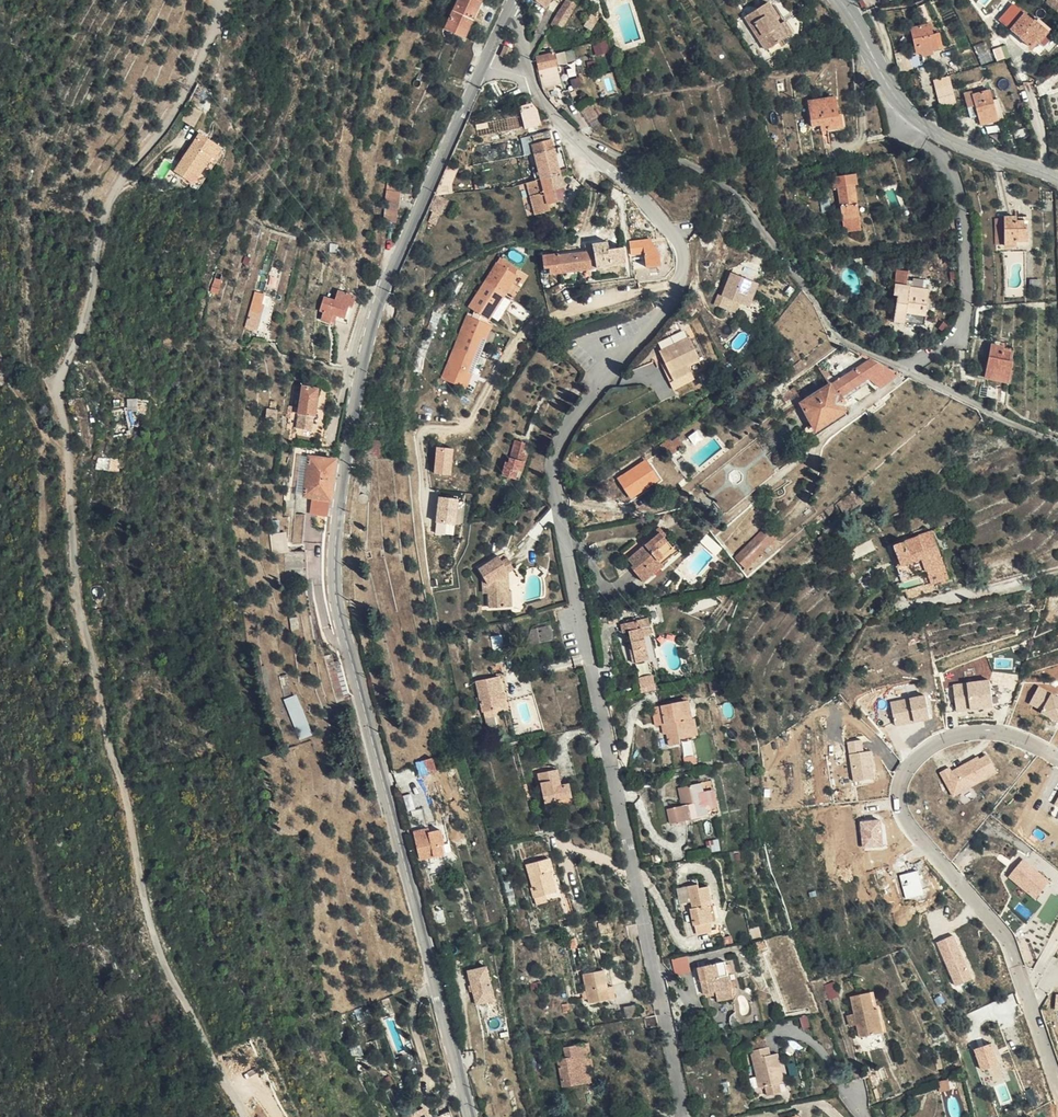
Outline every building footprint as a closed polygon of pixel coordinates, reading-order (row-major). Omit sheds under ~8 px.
[(446,26),(450,28),(461,0),(459,0),(446,26)] [(450,28),(456,31),(458,25),(468,30),(483,0),(461,0),(450,28)] [(554,22),(562,27),(579,0),(566,0),(560,11),(554,22)] [(772,21),(775,19),(777,17),(767,2),(745,17),(767,50),(786,37),(778,24),(776,26),(772,21)] [(598,19),(591,14),(584,26),(592,30),(598,19)] [(1028,16),(1017,31),(1033,48),(1040,40),(1044,44),(1052,34),(1037,21),(1036,23),(1028,16)] [(783,21),(778,24),(786,37),(792,33),(783,21)] [(931,23),(912,28),(917,54),(944,48),(941,32),(933,34),(931,23)] [(466,36),(468,30),(458,25),(456,31),(466,36)] [(592,46),(595,56),(609,52),(606,41),(592,46)] [(511,50),(504,47),(500,57),(507,60),(511,50)] [(551,55),(550,52),(545,54),(546,56),(540,58),(542,68),(559,63),(557,54),(557,53),(551,55)] [(560,65),(569,63),(566,52),(557,54),(559,63),(560,65)] [(934,79),(937,105),(954,103),(951,77),(934,79)] [(998,118),(999,123),(1004,121),(998,98),(993,99),(991,93),(976,97),(975,93),(968,95),(971,108),(978,106),(982,123),(998,118)] [(827,122),(827,128),(843,126),(841,112),(837,113),(834,94),(808,99),(811,124),(820,123),(827,122)] [(536,103),(520,106),(523,129),(540,126),(536,103)] [(520,116),(491,122),(493,133),(522,127),(520,116)] [(983,127),(999,123),(998,118),(982,123),(983,127)] [(533,140),(553,136),(551,127),(531,131),(533,140)] [(206,154),(214,143),(192,129),(166,167),(178,175),(182,168),(190,173),(204,153),(206,154)] [(538,162),(558,158),(553,136),(533,140),(538,162)] [(217,146),(214,143),(206,154),(210,157),(217,146)] [(210,157),(206,154),(204,153),(190,173),(186,180),(191,184),(210,157)] [(542,175),(560,170),(558,158),(538,162),(542,175)] [(182,168),(178,175),(186,180),(190,173),(182,168)] [(563,184),(560,170),(542,175),(545,187),(545,188),(563,184)] [(860,173),(835,175),(836,186),(840,185),(842,217),(860,215),(857,185),(860,184),(860,173)] [(565,192),(563,184),(545,188),(545,187),(543,187),(541,175),(530,178),(537,210),(547,208),(546,201),(560,198),(559,193),(565,192)] [(396,179),(387,178),(386,187),(395,188),(396,179)] [(395,188),(386,187),(383,218),(395,219),(399,188),(395,188)] [(828,187),(820,188),(821,197),(819,198),(821,210),(830,209),(828,187)] [(860,215),(842,217),(843,226),(860,225),(860,215)] [(1008,221),(1008,223),(1009,250),(1009,251),(1028,250),(1028,222),(1008,221)] [(648,235),(633,238),(635,253),(637,253),(638,258),(650,257),(649,252),(651,251),(648,235)] [(587,249),(560,251),(545,249),(546,262),(551,262),(551,269),(561,268),(628,262),(626,246),(609,248),(608,239),(587,241),(587,249)] [(517,268),(500,256),(469,303),(489,317),(516,274),(514,273),(517,268)] [(738,299),(750,277),(729,266),(718,289),(738,299)] [(896,268),(893,283),(899,284),(897,299),(907,301),(903,323),(922,325),(929,289),(905,285),(907,270),(896,268)] [(209,292),(220,295),(223,280),(213,277),(209,292)] [(756,280),(750,277),(738,299),(744,302),(756,280)] [(907,285),(925,287),(926,280),(908,277),(907,285)] [(899,284),(893,283),(891,298),(897,299),(899,284)] [(357,292),(339,286),(335,296),(323,293),(319,305),(323,307),(321,316),(329,319),(330,316),(332,311),(337,312),(337,310),(346,313),(349,302),(354,304),(357,292)] [(262,304),(265,296),(256,293),(245,326),(256,330),(259,321),(263,322),(268,306),(262,304)] [(270,298),(265,296),(262,304),(268,306),(270,298)] [(907,301),(897,299),(894,313),(899,322),(903,323),(907,301)] [(443,377),(466,386),(480,352),(490,325),(467,315),(443,377)] [(669,380),(689,371),(686,364),(697,359),(687,336),(657,350),(662,361),(658,363),(666,381),(669,380)] [(985,381),(999,385),(1001,371),(1002,356),(999,356),(1000,351),(991,349),(985,381)] [(1001,371),(999,385),(1007,386),(1011,366),(1008,366),(1009,358),(1002,356),(1001,371)] [(803,358),(789,367),(794,374),(808,365),(803,358)] [(876,387),(897,373),(868,360),(828,384),(839,402),(842,400),(840,395),(868,377),(876,387)] [(692,380),(689,371),(669,380),(673,389),(692,380)] [(828,384),(801,401),(818,432),(846,415),(839,402),(828,384)] [(312,416),(317,389),(303,386),(298,414),(312,416)] [(784,400),(795,393),(792,387),(781,394),(784,400)] [(126,398),(126,410),(137,410),(138,399),(126,398)] [(266,406),(274,407),(275,399),(267,398),(266,406)] [(275,408),(274,407),(266,406),(264,416),(274,418),(275,408)] [(126,425),(134,426),(136,413),(128,412),(126,425)] [(312,419),(312,416),(298,414),(295,428),(310,430),(312,419)] [(323,420),(312,419),(310,430),(321,432),(323,420)] [(516,460),(518,453),(522,443),(512,439),(501,474),(511,478),(513,470),(517,471),(521,461),(516,460)] [(681,447),(680,444),(677,440),(664,449),(669,456),(681,447)] [(328,497),(335,458),(312,454),(313,448),(300,448),(295,487),(293,492),(305,494),(328,497)] [(437,448),(434,473),(450,475),(453,449),(437,448)] [(642,464),(621,479),(627,488),(648,473),(642,464)] [(854,489),(844,496),(851,506),(861,499),(854,489)] [(326,509),(328,497),(305,494),(304,499),(303,507),(326,509)] [(292,506),(303,507),(304,499),(293,497),(292,506)] [(439,497),(436,523),(455,524),(458,499),(439,497)] [(767,526),(736,557),(746,567),(776,536),(767,526)] [(655,562),(670,550),(662,539),(664,537),(656,528),(643,539),(646,542),(625,560),(630,566),(628,568),(637,580),(656,563),(655,562)] [(938,548),(933,531),(893,545),(895,550),(897,555),(893,557),(900,578),(926,569),(930,583),(935,581),(949,577),(938,548)] [(281,568),(284,577),(300,578),(300,549),(279,548),(279,556),(281,568)] [(674,554),(670,550),(655,562),(656,563),(659,567),(674,554)] [(473,566),(477,573),(483,583),(483,593),(484,606),(501,605),(499,590),(496,590),(495,575),(503,570),(509,567),(501,552),(495,555),(495,554),(473,566)] [(659,567),(656,563),(637,580),(640,583),(660,567),(659,567)] [(506,605),(503,570),(495,575),(496,590),(499,590),(501,605),(506,605)] [(904,590),(901,581),(895,583),(897,592),(904,590)] [(938,588),(935,581),(930,583),(918,587),(920,593),(938,588)] [(906,598),(920,593),(918,587),(904,591),(906,598)] [(654,619),(652,608),(645,609),(647,621),(654,619)] [(645,618),(618,624),(620,633),(626,631),(628,643),(626,643),(630,662),(654,656),(645,618)] [(653,675),(639,678),(642,691),(656,689),(653,675)] [(484,711),(494,709),(508,706),(504,689),(502,689),(499,677),(477,682),(483,711),(484,711)] [(990,680),(952,683),(955,710),(992,708),(990,680)] [(1057,721),(1057,696),(1037,687),(1027,708),(1057,721)] [(299,694),(285,698),(296,739),(310,736),(299,694)] [(929,721),(926,695),(890,699),(893,725),(929,721)] [(676,702),(661,705),(665,724),(667,733),(669,746),(681,743),(680,739),(693,737),(689,719),(693,718),(689,699),(687,699),(676,702)] [(665,724),(661,705),(649,708),(653,727),(661,725),(665,724)] [(495,716),(494,709),(484,711),(485,717),(495,716)] [(689,719),(693,737),(699,736),(695,718),(693,718),(689,719)] [(693,739),(681,740),(684,762),(696,761),(693,739)] [(872,750),(863,751),(861,740),(847,741),(851,781),(875,779),(872,750)] [(940,774),(951,797),(998,773),(986,751),(940,774)] [(433,757),(416,762),(420,774),(436,768),(433,757)] [(558,768),(538,772),(545,810),(556,808),(554,802),(572,798),(569,784),(561,786),(558,768)] [(705,817),(703,806),(700,788),(699,781),(676,785),(679,806),(665,809),(668,824),(705,817)] [(700,788),(703,806),(713,804),(710,786),(700,788)] [(1031,811),(1018,804),(1011,817),(1024,824),(1031,811)] [(418,810),(421,827),(426,826),(427,829),(432,828),(428,808),(418,810)] [(881,819),(859,820),(860,847),(882,847),(881,819)] [(442,841),(444,850),(453,848),(448,825),(443,826),(446,840),(442,841)] [(426,826),(421,827),(416,828),(422,856),(444,850),(442,841),(446,840),(443,826),(432,828),(427,829),(426,826)] [(1035,900),(1050,880),(1017,854),(1002,874),(1035,900)] [(534,897),(545,894),(556,891),(550,871),(552,871),(549,858),(526,864),(532,888),(531,888),(534,897)] [(904,899),(924,895),(919,870),(899,874),(904,899)] [(686,906),(689,923),(705,919),(711,918),(704,883),(694,884),(693,881),(684,883),(688,905),(686,906)] [(547,903),(545,894),(534,897),(536,906),(547,903)] [(705,919),(689,923),(691,931),(706,928),(705,919)] [(953,934),(935,942),(955,987),(972,979),(953,934)] [(674,975),(690,973),(688,957),(672,959),(674,975)] [(726,963),(698,969),(704,997),(732,991),(726,963)] [(489,966),(468,969),(474,1007),(495,1004),(489,966)] [(604,970),(583,975),(590,1004),(610,1000),(607,987),(604,970)] [(860,1039),(883,1033),(878,1009),(873,1009),(870,993),(850,997),(860,1039)] [(654,1015),(645,1017),(647,1030),(656,1028),(654,1015)] [(585,1041),(580,1042),(585,1068),(590,1067),(585,1041)] [(585,1068),(580,1042),(560,1046),(562,1057),(554,1059),(559,1086),(583,1082),(581,1069),(585,1068)] [(996,1047),(977,1052),(982,1074),(1001,1069),(996,1047)] [(765,1087),(767,1096),(780,1094),(778,1084),(781,1083),(778,1067),(781,1067),(778,1053),(769,1055),(768,1048),(751,1051),(759,1088),(765,1087)] [(424,1102),(404,1110),(407,1116),(431,1116),(424,1102)] [(451,1105),(437,1111),(439,1115),(434,1116),(455,1116),(451,1105)]
